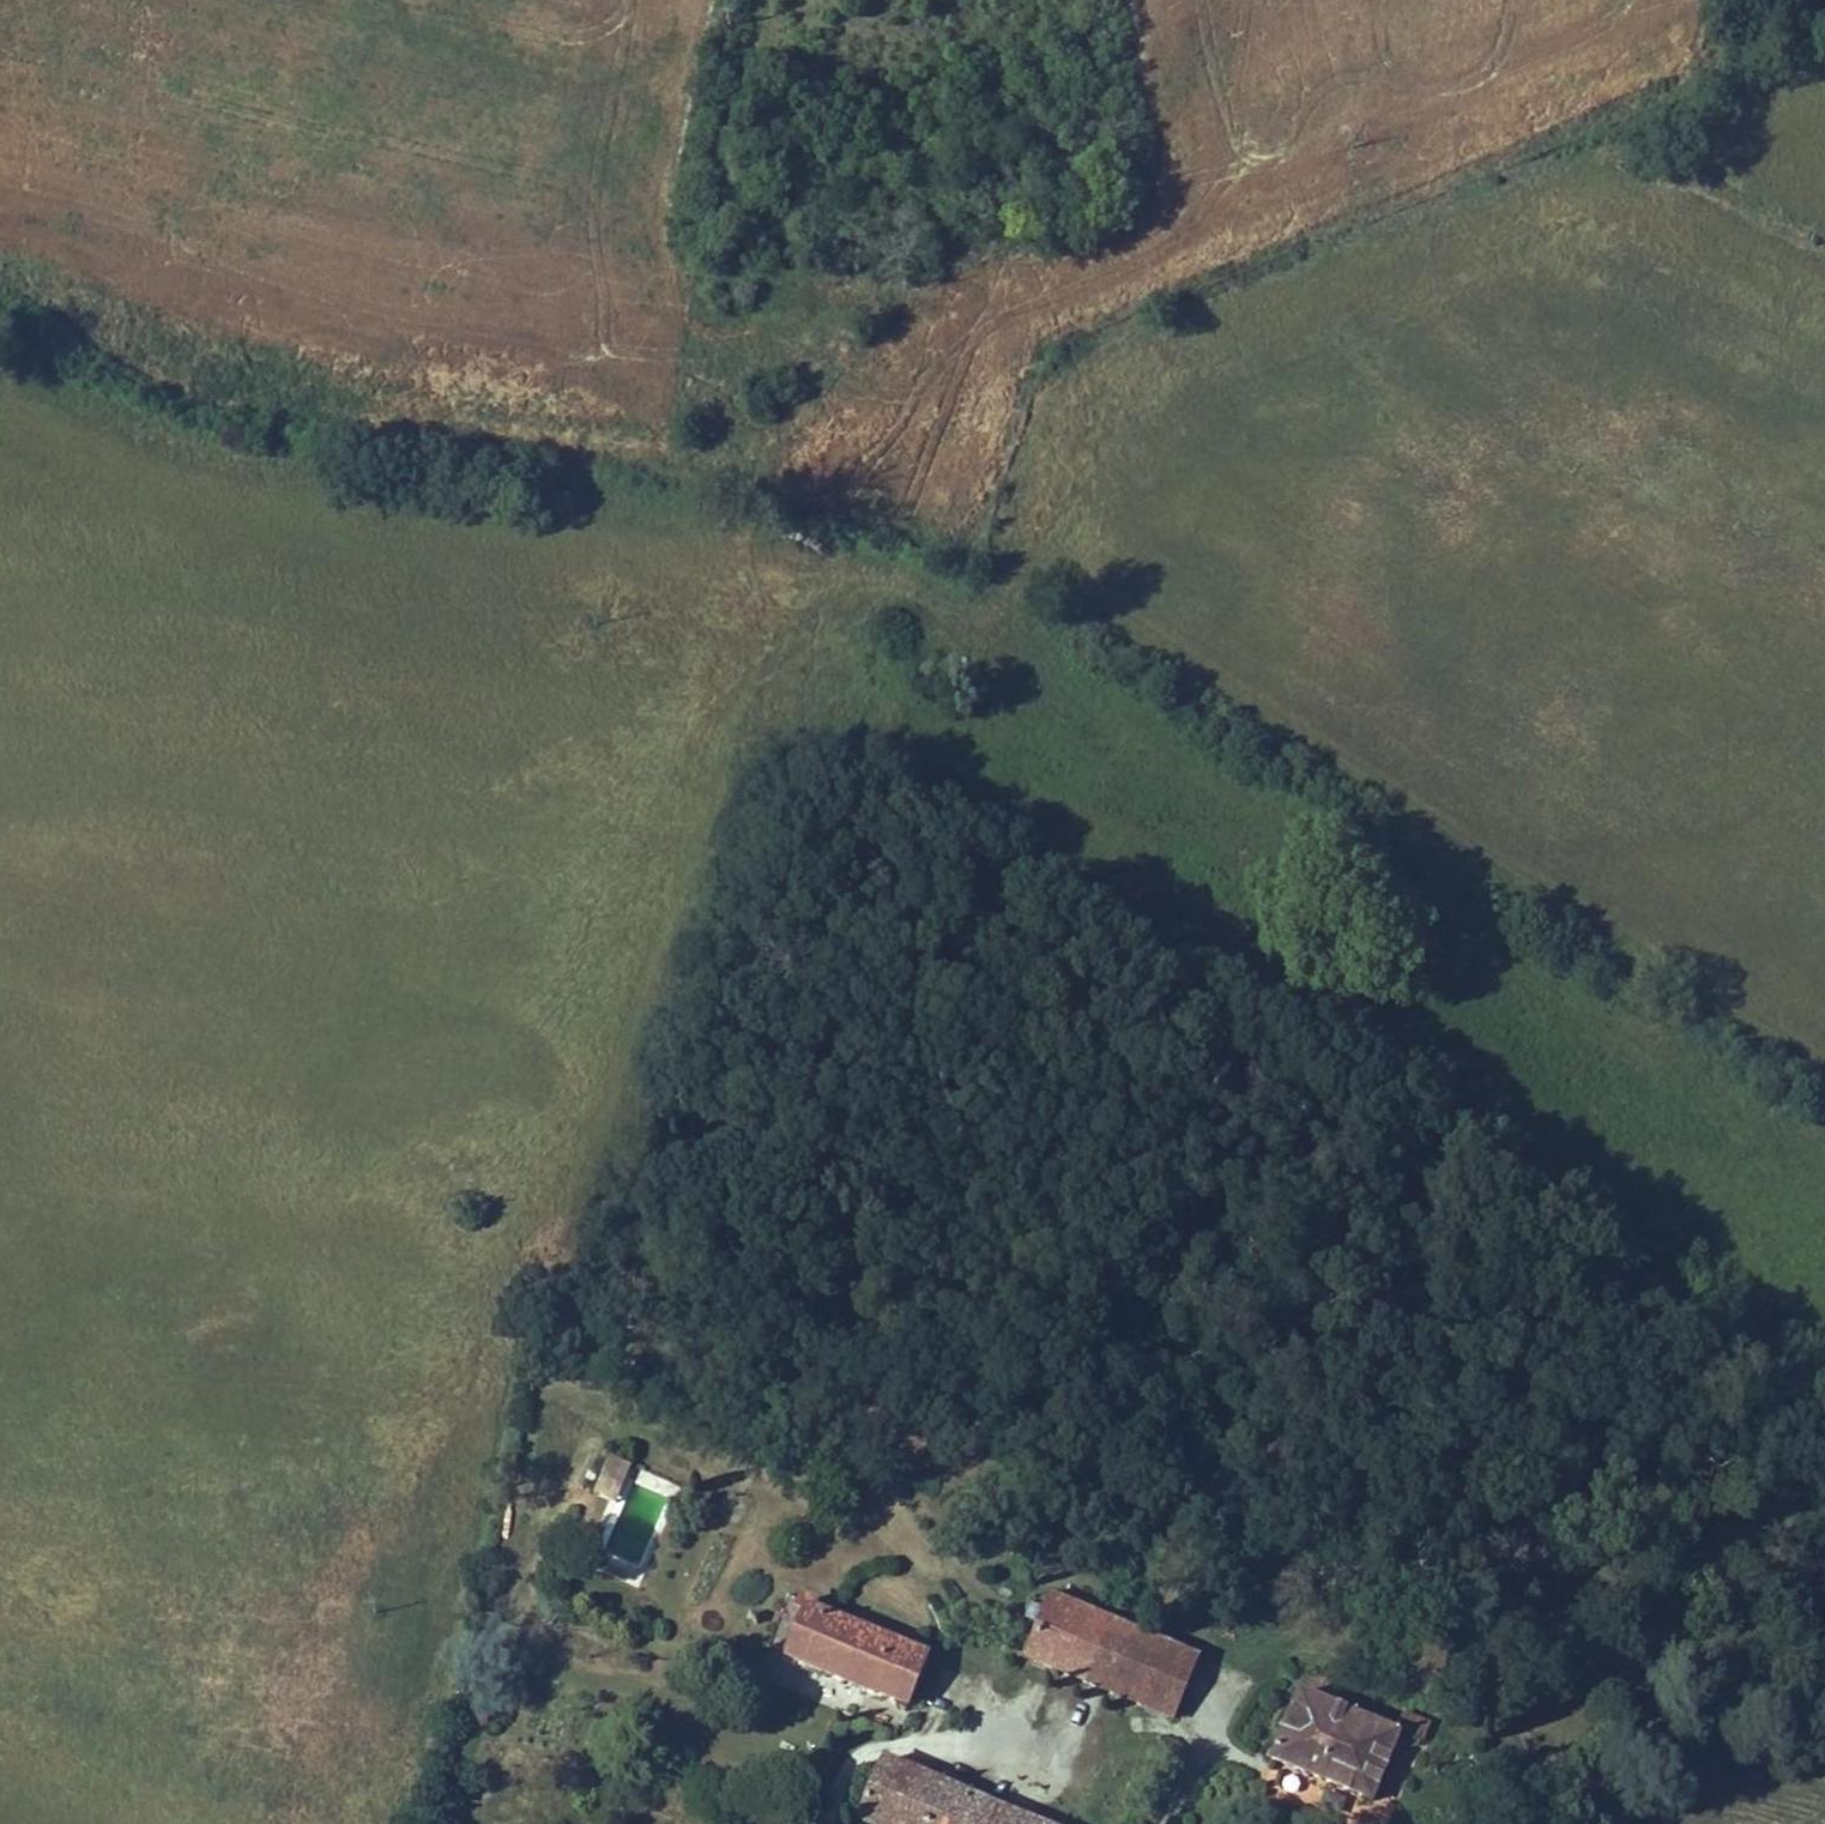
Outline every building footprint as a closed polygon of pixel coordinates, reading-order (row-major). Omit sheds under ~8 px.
[(802,1618),(783,1663),(901,1713),(922,1663),(808,1615),(810,1608),(799,1603),(794,1615),(802,1618)] [(1082,1691),(1108,1629),(1050,1605),(1023,1666),(1082,1691)] [(1120,1634),(1108,1629),(1082,1691),(1095,1696),(1120,1634)] [(1111,1703),(1137,1641),(1120,1634),(1095,1696),(1111,1703)] [(1194,1665),(1137,1641),(1111,1703),(1168,1728),(1194,1665)] [(1392,1748),(1291,1705),(1265,1768),(1365,1810),(1392,1748)] [(1399,1730),(1392,1748),(1419,1759),(1426,1742),(1399,1730)] [(879,1770),(857,1823),(1009,1823),(879,1770)]
